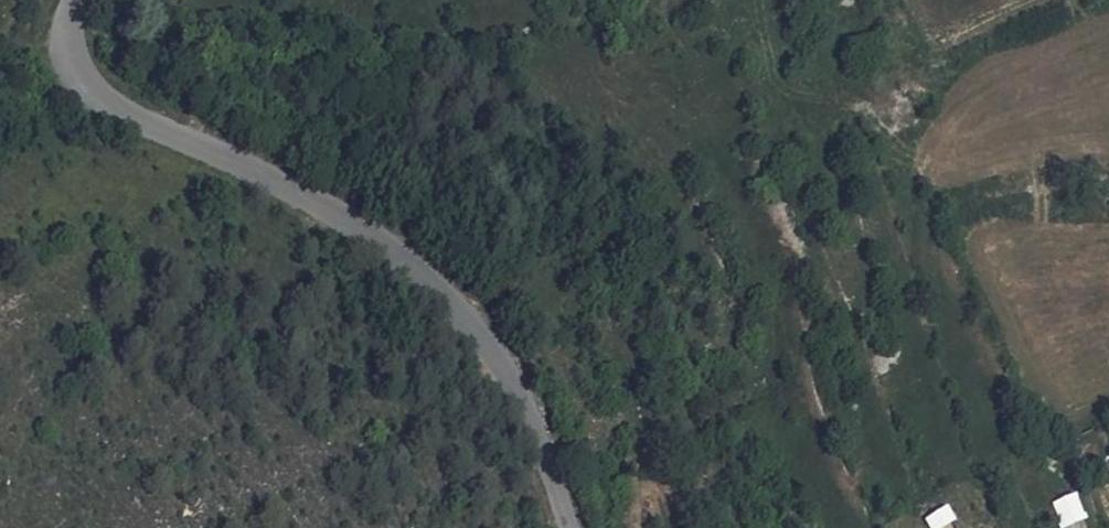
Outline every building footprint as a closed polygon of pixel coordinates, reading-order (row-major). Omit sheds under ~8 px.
[(1062,527),(1086,518),(1076,492),(1052,501),(1062,527)]
